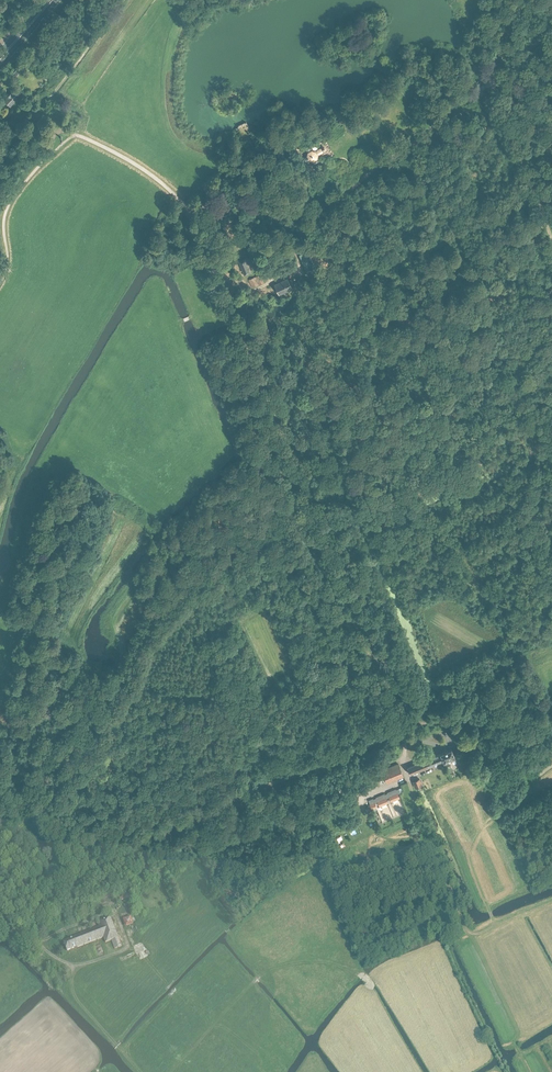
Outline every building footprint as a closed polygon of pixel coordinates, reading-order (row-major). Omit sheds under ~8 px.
[(14,91),(5,100),(11,105),(19,95),(14,91)] [(20,139),(15,136),(10,144),(16,147),(20,139)] [(288,150),(293,144),(288,140),(283,145),(288,150)] [(317,160),(319,155),(319,154),(320,154),(327,150),(324,146),(317,150),(310,149),(310,148),(307,150),(308,151),(306,157),(305,158),(307,161),(308,160),(314,162),(314,163),(317,161),(317,160)] [(314,267),(307,251),(300,255),(307,270),(314,267)] [(252,262),(250,257),(250,256),(245,258),(239,261),(245,275),(251,273),(256,270),(252,262)] [(253,288),(256,286),(264,283),(260,275),(249,280),(253,288)] [(292,279),(288,280),(288,279),(275,285),(279,295),(292,289),(292,287),(295,286),(292,279)] [(453,770),(452,766),(450,762),(448,763),(445,764),(447,768),(446,769),(448,772),(453,770)] [(399,764),(382,771),(387,783),(404,776),(399,764)] [(416,788),(422,785),(419,779),(413,781),(416,788)] [(398,794),(401,793),(399,789),(396,790),(396,789),(387,793),(388,793),(385,795),(384,794),(376,797),(376,798),(373,799),(373,798),(369,800),(372,809),(399,798),(398,794)] [(94,924),(96,928),(73,937),(73,938),(64,941),(67,950),(77,947),(104,937),(106,943),(112,940),(115,949),(121,946),(110,917),(98,921),(98,922),(94,924)]
